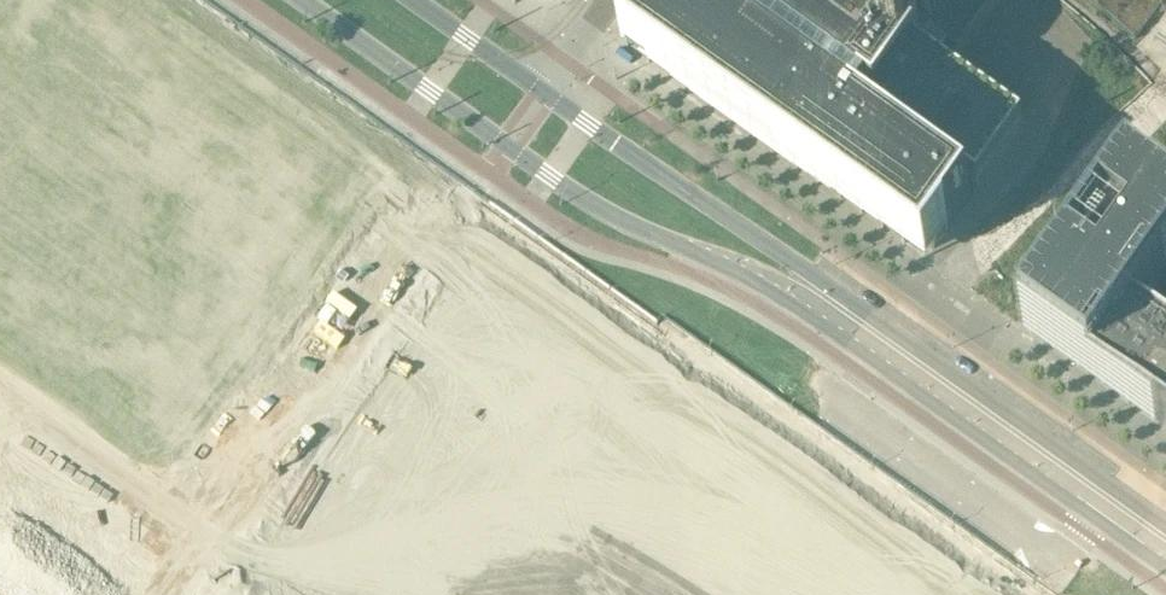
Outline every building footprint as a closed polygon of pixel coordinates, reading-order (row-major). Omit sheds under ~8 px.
[(624,47),(926,262),(928,260),(948,231),(971,198),(970,198),(962,192),(969,181),(978,187),(1025,120),(946,64),(953,53),(962,60),(968,52),(1002,0),(657,0),(650,9),(624,47)] [(1026,332),(1092,379),(1165,432),(1165,343),(1136,321),(1165,279),(1165,205),(1133,182),(1026,332)]
